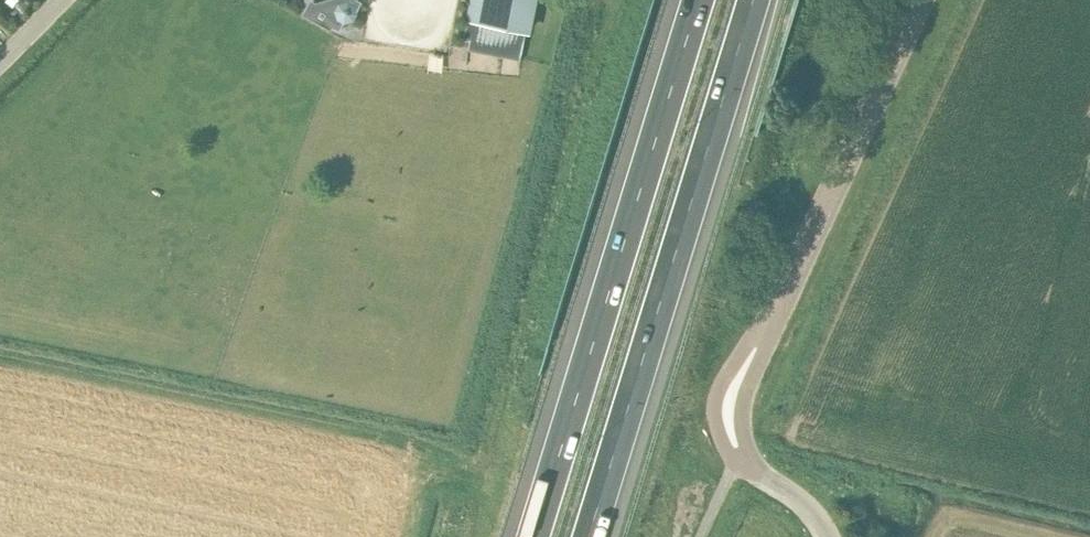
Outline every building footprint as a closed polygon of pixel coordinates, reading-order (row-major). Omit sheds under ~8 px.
[(17,1),(18,3),(26,10),(27,11),(37,0),(18,0),(17,1)] [(330,30),(332,26),(339,30),(343,23),(344,23),(353,20),(357,13),(356,11),(361,2),(358,0),(323,0),(316,2),(312,0),(310,0),(302,14),(330,30)] [(529,34),(536,0),(471,0),(464,37),(521,50),(525,33),(529,34)]
